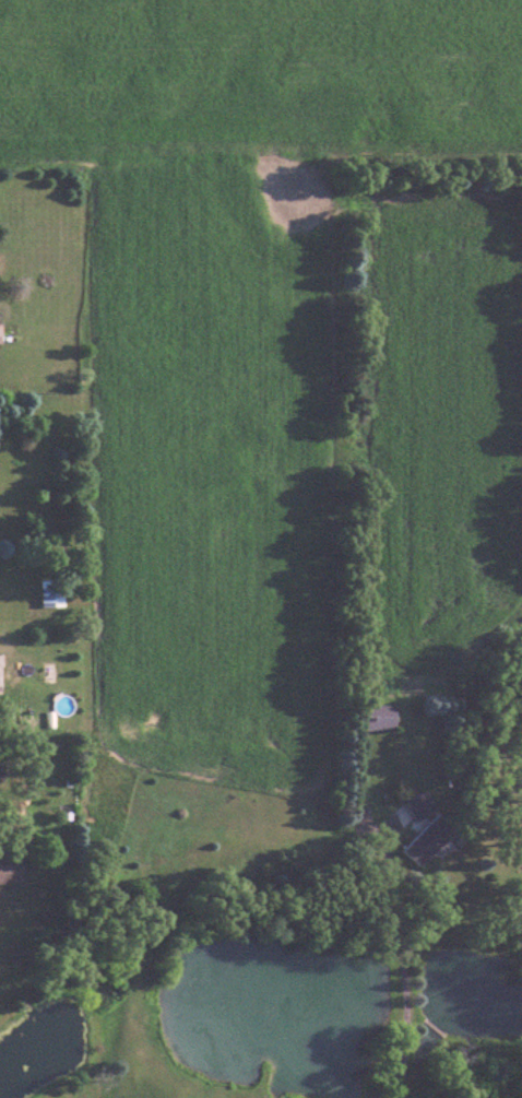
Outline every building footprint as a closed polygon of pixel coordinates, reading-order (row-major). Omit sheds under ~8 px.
[(67,580),(44,580),(44,608),(67,608),(67,580)] [(368,731),(402,731),(402,705),(368,705),(368,731)] [(407,850),(425,868),(462,831),(452,821),(451,820),(440,809),(434,790),(411,798),(419,822),(407,850)] [(26,884),(26,863),(0,863),(0,884),(26,884)]
